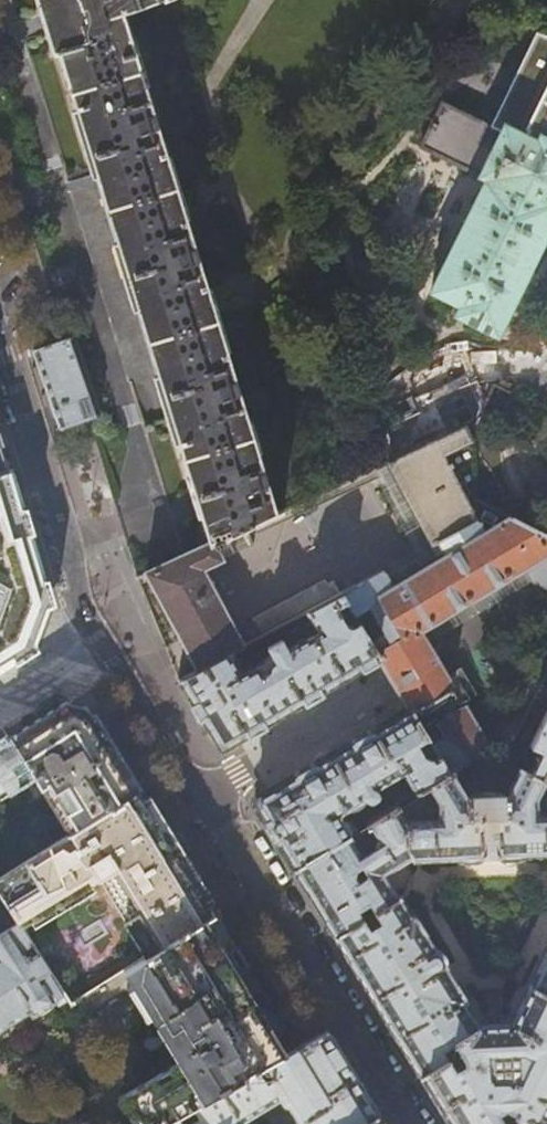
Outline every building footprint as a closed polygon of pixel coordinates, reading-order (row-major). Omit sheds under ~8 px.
[(54,54),(59,53),(70,90),(142,68),(125,12),(151,3),(157,0),(38,0),(54,54)] [(541,31),(492,127),(442,103),(419,147),(486,181),(431,293),(458,308),(454,316),(493,336),(498,328),(546,230),(546,141),(541,139),(546,128),(546,33),(541,31)] [(142,68),(70,90),(208,544),(220,539),(274,513),(142,68)] [(46,387),(60,429),(88,420),(97,417),(84,377),(72,336),(63,339),(32,349),(46,387)] [(469,421),(469,432),(485,402),(471,394),(387,434),(394,456),(469,421)] [(440,452),(470,438),(469,432),(469,421),(394,456),(386,460),(431,544),(441,540),(448,553),(392,585),(381,568),(341,592),(354,615),(359,624),(379,657),(395,683),(411,709),(428,738),(439,756),(450,774),(452,773),(486,753),(417,628),(546,553),(546,536),(510,519),(485,533),(440,452)] [(0,436),(0,473),(9,470),(10,470),(0,437),(0,436)] [(14,618),(15,621),(18,625),(22,626),(27,624),(29,621),(30,616),(27,612),(24,610),(19,610),(25,599),(27,601),(46,595),(39,572),(21,510),(9,470),(0,473),(0,667),(5,664),(24,653),(15,636),(6,632),(14,618)] [(234,629),(200,571),(220,561),(214,549),(222,545),(220,539),(208,544),(146,574),(172,622),(197,670),(232,651),(262,635),(275,628),(299,615),(292,602),(286,605),(284,602),(234,629)] [(345,621),(354,615),(341,592),(305,611),(318,634),(288,650),(275,628),(262,635),(275,660),(271,661),(268,664),(266,668),(266,670),(261,671),(258,666),(243,674),(232,651),(197,670),(178,680),(199,714),(218,747),(222,748),(379,657),(359,624),(352,627),(346,625),(345,621)] [(546,713),(546,666),(507,746),(520,752),(512,767),(518,770),(531,745),(546,713)] [(7,738),(32,781),(33,780),(67,835),(140,787),(130,771),(104,729),(92,708),(65,701),(26,726),(7,738)] [(417,744),(428,738),(411,709),(376,729),(287,781),(254,800),(253,803),(269,829),(293,870),(327,849),(347,837),(353,833),(344,818),(344,814),(348,810),(350,809),(353,810),(354,803),(358,803),(362,802),(364,800),(366,796),(368,796),(369,798),(376,802),(381,799),(383,798),(383,796),(379,791),(407,773),(416,788),(402,798),(404,802),(415,796),(427,789),(450,774),(439,756),(432,759),(429,755),(425,757),(417,744)] [(531,745),(540,749),(528,774),(546,784),(546,713),(531,745)] [(10,795),(32,781),(7,738),(0,727),(0,779),(10,795)] [(528,774),(518,770),(505,797),(500,795),(491,795),(490,793),(479,793),(479,795),(469,795),(466,797),(452,773),(450,774),(427,789),(435,803),(435,819),(415,821),(415,796),(404,802),(382,816),(371,822),(353,833),(347,837),(359,857),(339,869),(327,849),(293,870),(308,894),(373,1000),(448,1123),(546,1123),(546,947),(508,1023),(505,1022),(481,1024),(477,1025),(464,1002),(467,1000),(447,968),(447,967),(445,963),(445,961),(439,951),(437,951),(414,916),(412,917),(398,896),(397,897),(383,875),(410,859),(412,862),(455,860),(457,863),(478,863),(479,859),(497,858),(497,862),(520,861),(520,857),(546,856),(546,784),(528,774)] [(67,835),(0,879),(0,893),(18,922),(22,928),(99,880),(126,924),(125,925),(144,957),(216,912),(183,858),(140,787),(67,835)] [(371,822),(382,816),(379,811),(369,817),(371,822)] [(114,909),(97,915),(105,937),(122,931),(114,909)] [(22,928),(18,922),(0,936),(0,1031),(29,1013),(32,1017),(56,1002),(61,1004),(75,1022),(133,986),(182,1067),(129,1100),(144,1123),(161,1123),(177,1115),(297,1046),(279,1016),(236,945),(216,912),(144,957),(70,1004),(22,928)] [(177,1115),(183,1123),(234,1123),(283,1097),(300,1123),(363,1123),(378,1115),(353,1074),(327,1031),(177,1115)] [(177,1115),(161,1123),(183,1123),(177,1115)] [(363,1123),(384,1123),(378,1115),(363,1123)]
